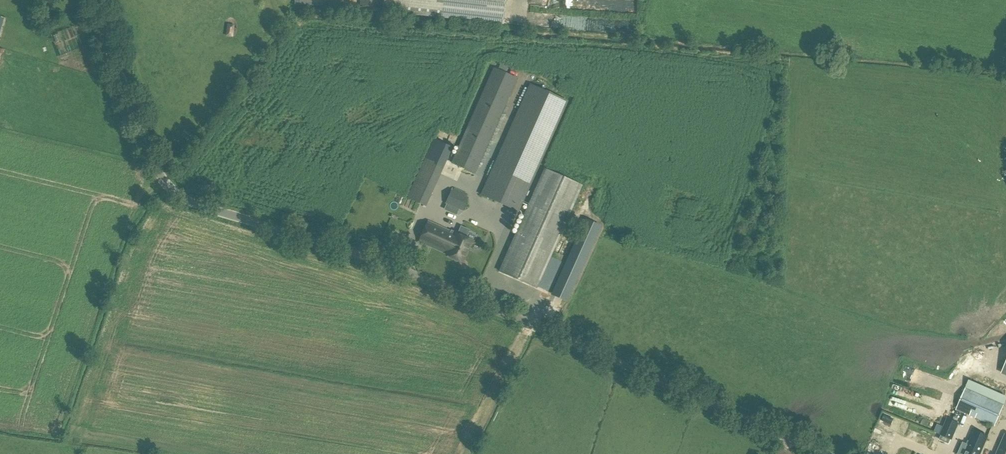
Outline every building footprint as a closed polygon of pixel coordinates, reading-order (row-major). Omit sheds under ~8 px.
[(475,173),(517,79),(493,69),(452,163),(475,173)] [(519,211),(567,102),(529,85),(481,194),(519,211)] [(426,204),(430,193),(443,166),(426,159),(409,197),(426,204)] [(537,286),(582,186),(544,169),(499,269),(537,286)] [(451,189),(446,202),(447,203),(459,208),(462,210),(468,197),(451,189)] [(427,227),(420,243),(463,262),(472,242),(465,239),(469,230),(460,226),(457,233),(450,230),(449,232),(431,224),(429,223),(427,227)] [(571,267),(576,256),(569,253),(564,264),(571,267)] [(957,410),(995,427),(1005,402),(1005,396),(971,380),(957,410)] [(910,396),(913,387),(898,382),(895,391),(910,396)] [(948,419),(941,434),(952,439),(959,423),(948,419)] [(959,453),(981,453),(988,436),(976,431),(969,445),(964,442),(959,453)] [(997,453),(1005,453),(1005,434),(997,453)]
